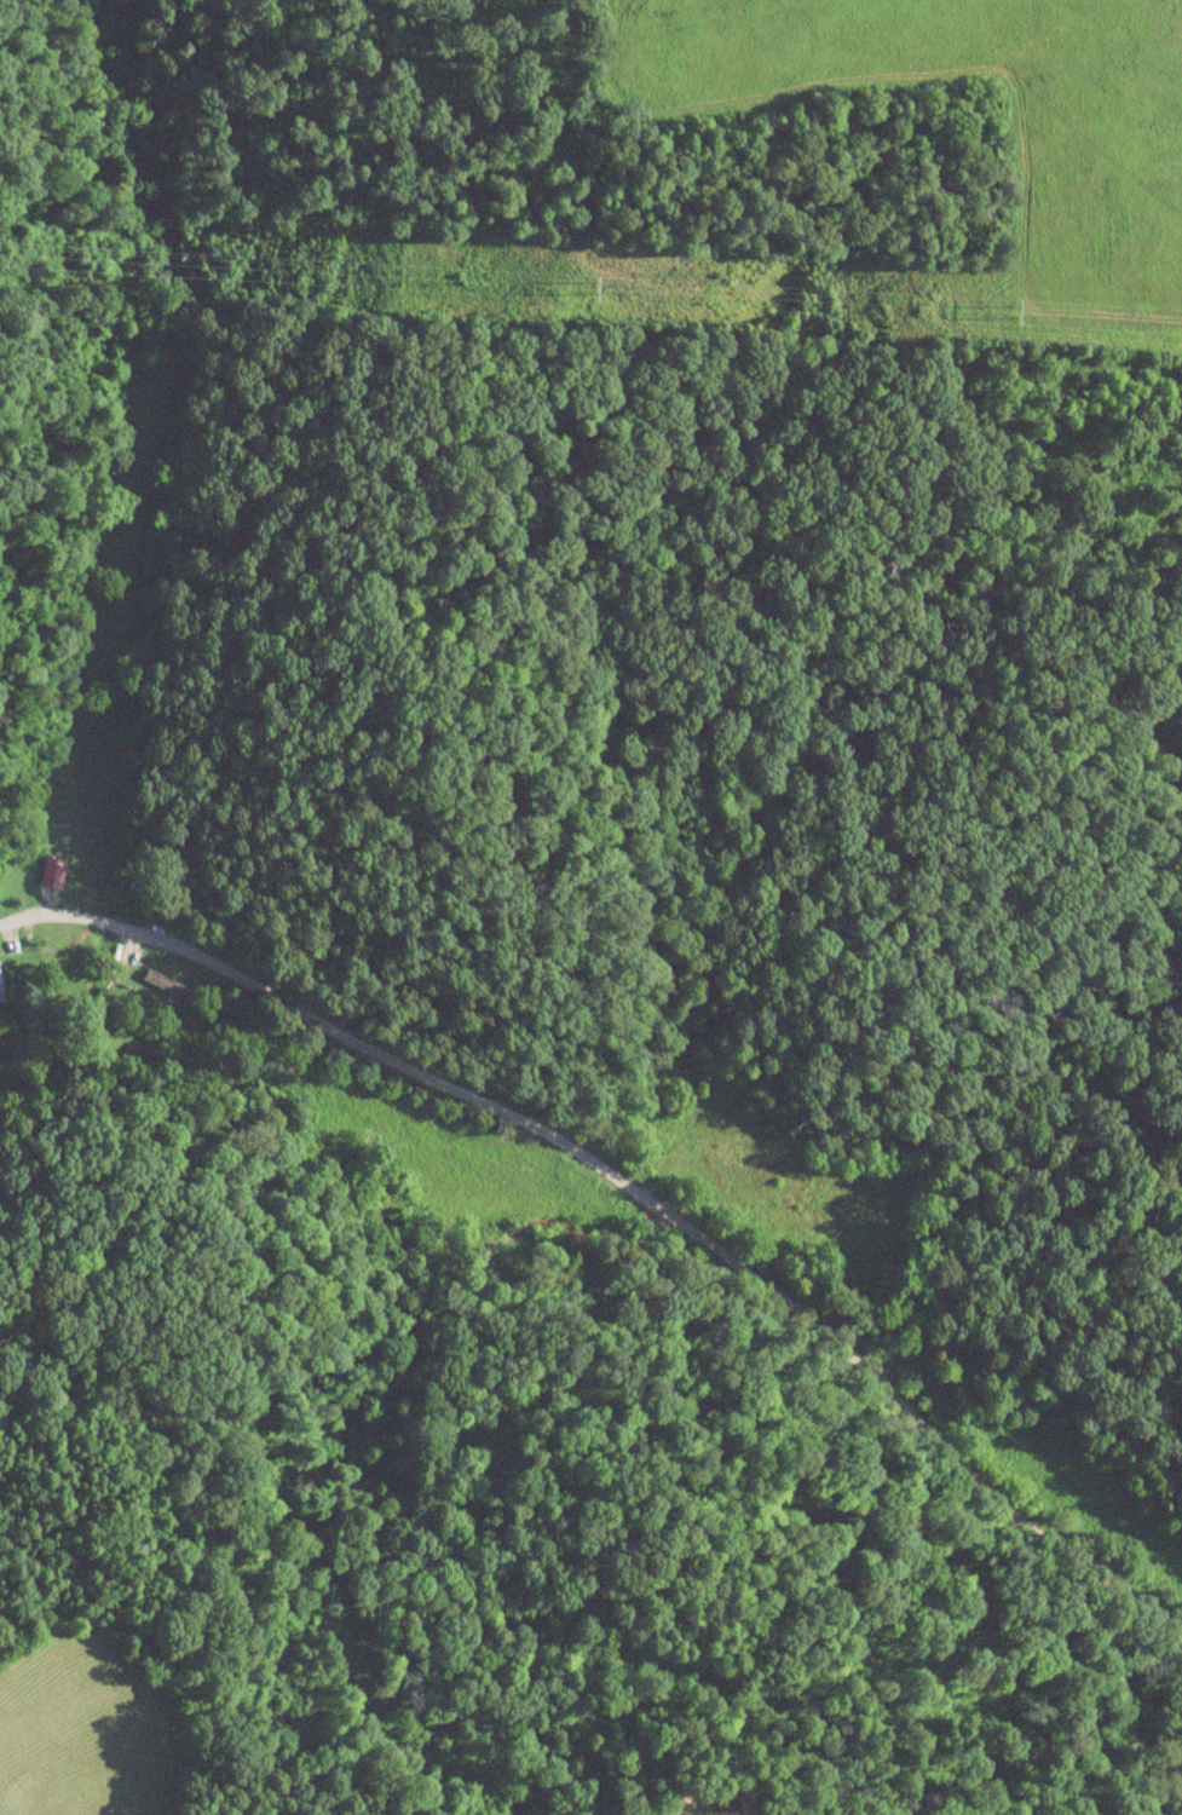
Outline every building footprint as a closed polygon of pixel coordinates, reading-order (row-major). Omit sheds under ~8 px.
[(56,857),(78,867),(91,840),(68,830),(56,857)] [(144,982),(191,1003),(196,992),(150,971),(144,982)]
